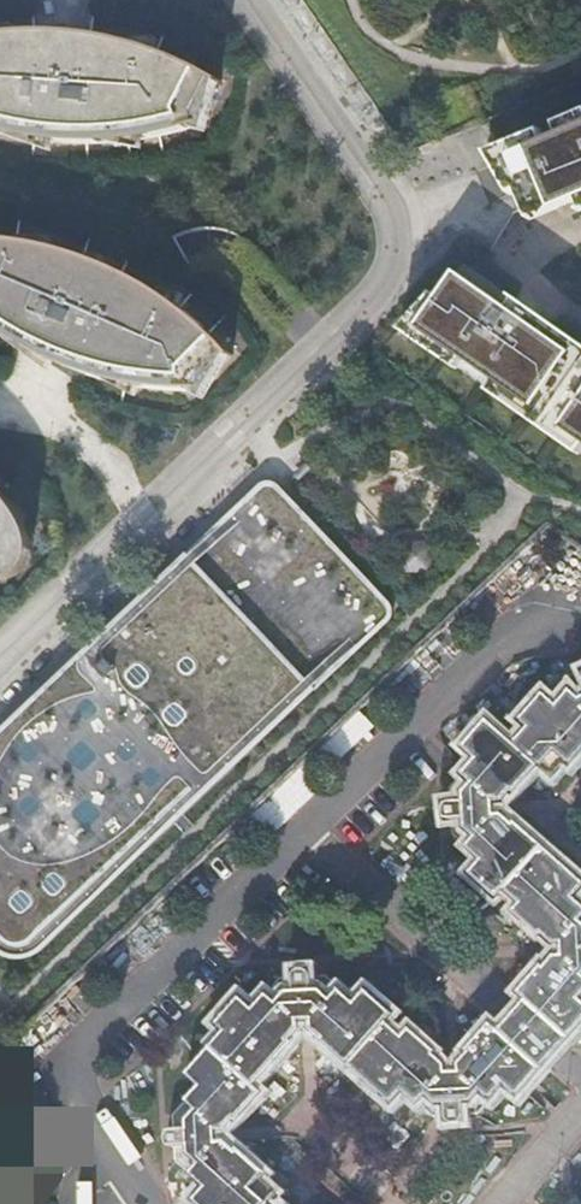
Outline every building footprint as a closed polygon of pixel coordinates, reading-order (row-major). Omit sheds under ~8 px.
[(30,138),(62,142),(88,143),(126,141),(159,136),(193,127),(205,132),(221,81),(203,70),(179,59),(157,51),(157,39),(125,42),(105,37),(83,34),(72,34),(73,26),(48,33),(38,33),(30,33),(14,34),(14,25),(0,29),(0,131),(30,138)] [(553,123),(557,134),(543,140),(538,129),(485,152),(509,194),(516,191),(528,220),(575,199),(580,208),(577,209),(578,211),(580,210),(580,111),(553,123)] [(12,340),(22,346),(51,361),(79,371),(117,382),(146,388),(176,390),(192,391),(192,393),(204,399),(229,355),(231,357),(234,355),(217,338),(194,316),(181,307),(185,295),(158,290),(157,293),(142,283),(116,269),(102,264),(105,257),(85,256),(57,248),(50,247),(52,239),(21,238),(19,242),(0,240),(0,332),(12,340)] [(457,273),(439,298),(433,293),(400,329),(456,368),(462,358),(494,380),(487,389),(577,454),(580,449),(580,345),(512,296),(510,297),(512,299),(506,308),(479,288),(457,273)] [(10,579),(22,573),(28,565),(31,555),(32,546),(29,531),(21,516),(7,496),(0,490),(0,581),(10,579)] [(264,491),(104,644),(0,745),(0,948),(20,971),(382,625),(264,491)] [(430,570),(429,546),(405,547),(406,571),(430,570)] [(572,691),(559,706),(546,694),(520,723),(529,731),(515,746),(541,769),(543,770),(556,756),(567,765),(571,768),(580,757),(580,687),(572,691)] [(500,901),(506,894),(545,850),(517,825),(515,828),(503,818),(497,818),(496,806),(504,806),(513,795),(515,797),(541,769),(515,746),(489,723),(464,751),(477,763),(464,777),(451,792),(464,797),(465,804),(451,805),(450,805),(449,806),(448,806),(448,807),(447,807),(447,808),(446,808),(446,809),(445,809),(445,810),(445,811),(444,811),(444,812),(444,813),(444,814),(444,815),(444,816),(444,817),(445,817),(445,818),(445,819),(446,819),(446,820),(446,821),(447,821),(448,821),(448,822),(449,822),(449,823),(450,823),(451,823),(451,824),(452,824),(465,823),(466,831),(453,837),(467,850),(482,863),(471,876),(500,901)] [(556,756),(543,770),(554,780),(567,765),(556,756)] [(451,792),(451,805),(465,804),(464,797),(451,792)] [(538,828),(580,864),(580,840),(550,814),(538,828)] [(452,824),(453,837),(466,831),(465,823),(452,824)] [(527,1002),(571,1041),(580,1030),(580,905),(576,901),(580,896),(580,882),(545,850),(506,894),(522,907),(515,915),(542,939),(544,936),(556,947),(563,947),(563,958),(557,958),(546,970),(543,968),(519,995),(527,1002)] [(225,1036),(211,1052),(240,1077),(253,1061),(263,1069),(268,1075),(293,1048),(290,1046),(301,1034),(301,1027),(312,1026),(312,1034),(324,1044),(322,1047),(348,1071),(388,1026),(395,1020),(367,995),(356,1008),(326,982),(321,994),(313,995),(313,982),(313,980),(312,979),(311,977),(309,976),(308,975),(306,974),(302,974),(300,975),(299,975),(298,976),(297,977),(296,978),(295,980),(295,981),(294,982),(295,995),(287,995),(281,983),(254,1012),(242,1000),(217,1028),(225,1036)] [(294,982),(281,983),(287,995),(295,995),(294,982)] [(326,982),(313,982),(313,995),(321,994),(326,982)] [(519,1011),(498,1034),(542,1073),(563,1051),(571,1041),(527,1002),(519,1011)] [(542,1073),(498,1034),(491,1027),(466,1054),(469,1057),(459,1068),(459,1075),(448,1076),(448,1069),(435,1058),(438,1056),(411,1032),(404,1040),(388,1026),(348,1071),(391,1109),(404,1095),(434,1121),(439,1108),(446,1107),(447,1120),(447,1122),(449,1125),(451,1126),(452,1127),(456,1128),(459,1127),(461,1126),(462,1126),(463,1125),(464,1123),(465,1121),(465,1120),(465,1107),(473,1106),(479,1119),(505,1090),(518,1101),(542,1073)] [(175,1152),(188,1152),(188,1160),(175,1166),(205,1192),(194,1203),(267,1203),(254,1193),(262,1183),(267,1178),(240,1154),(238,1156),(226,1145),(219,1146),(218,1135),(225,1134),(236,1123),(239,1125),(262,1098),(248,1085),(240,1077),(211,1052),(186,1079),(199,1092),(173,1121),(187,1126),(187,1133),(174,1134),(173,1134),(171,1135),(170,1136),(168,1137),(167,1141),(167,1145),(167,1147),(170,1151),(173,1152),(175,1152)] [(253,1061),(240,1077),(248,1085),(263,1069),(253,1061)] [(465,1120),(479,1119),(473,1106),(465,1107),(465,1120)] [(434,1121),(447,1120),(446,1107),(439,1108),(434,1121)] [(173,1121),(174,1134),(187,1133),(187,1126),(173,1121)] [(188,1152),(175,1152),(175,1166),(188,1160),(188,1152)] [(267,1203),(272,1203),(278,1197),(262,1183),(254,1193),(267,1203)]
